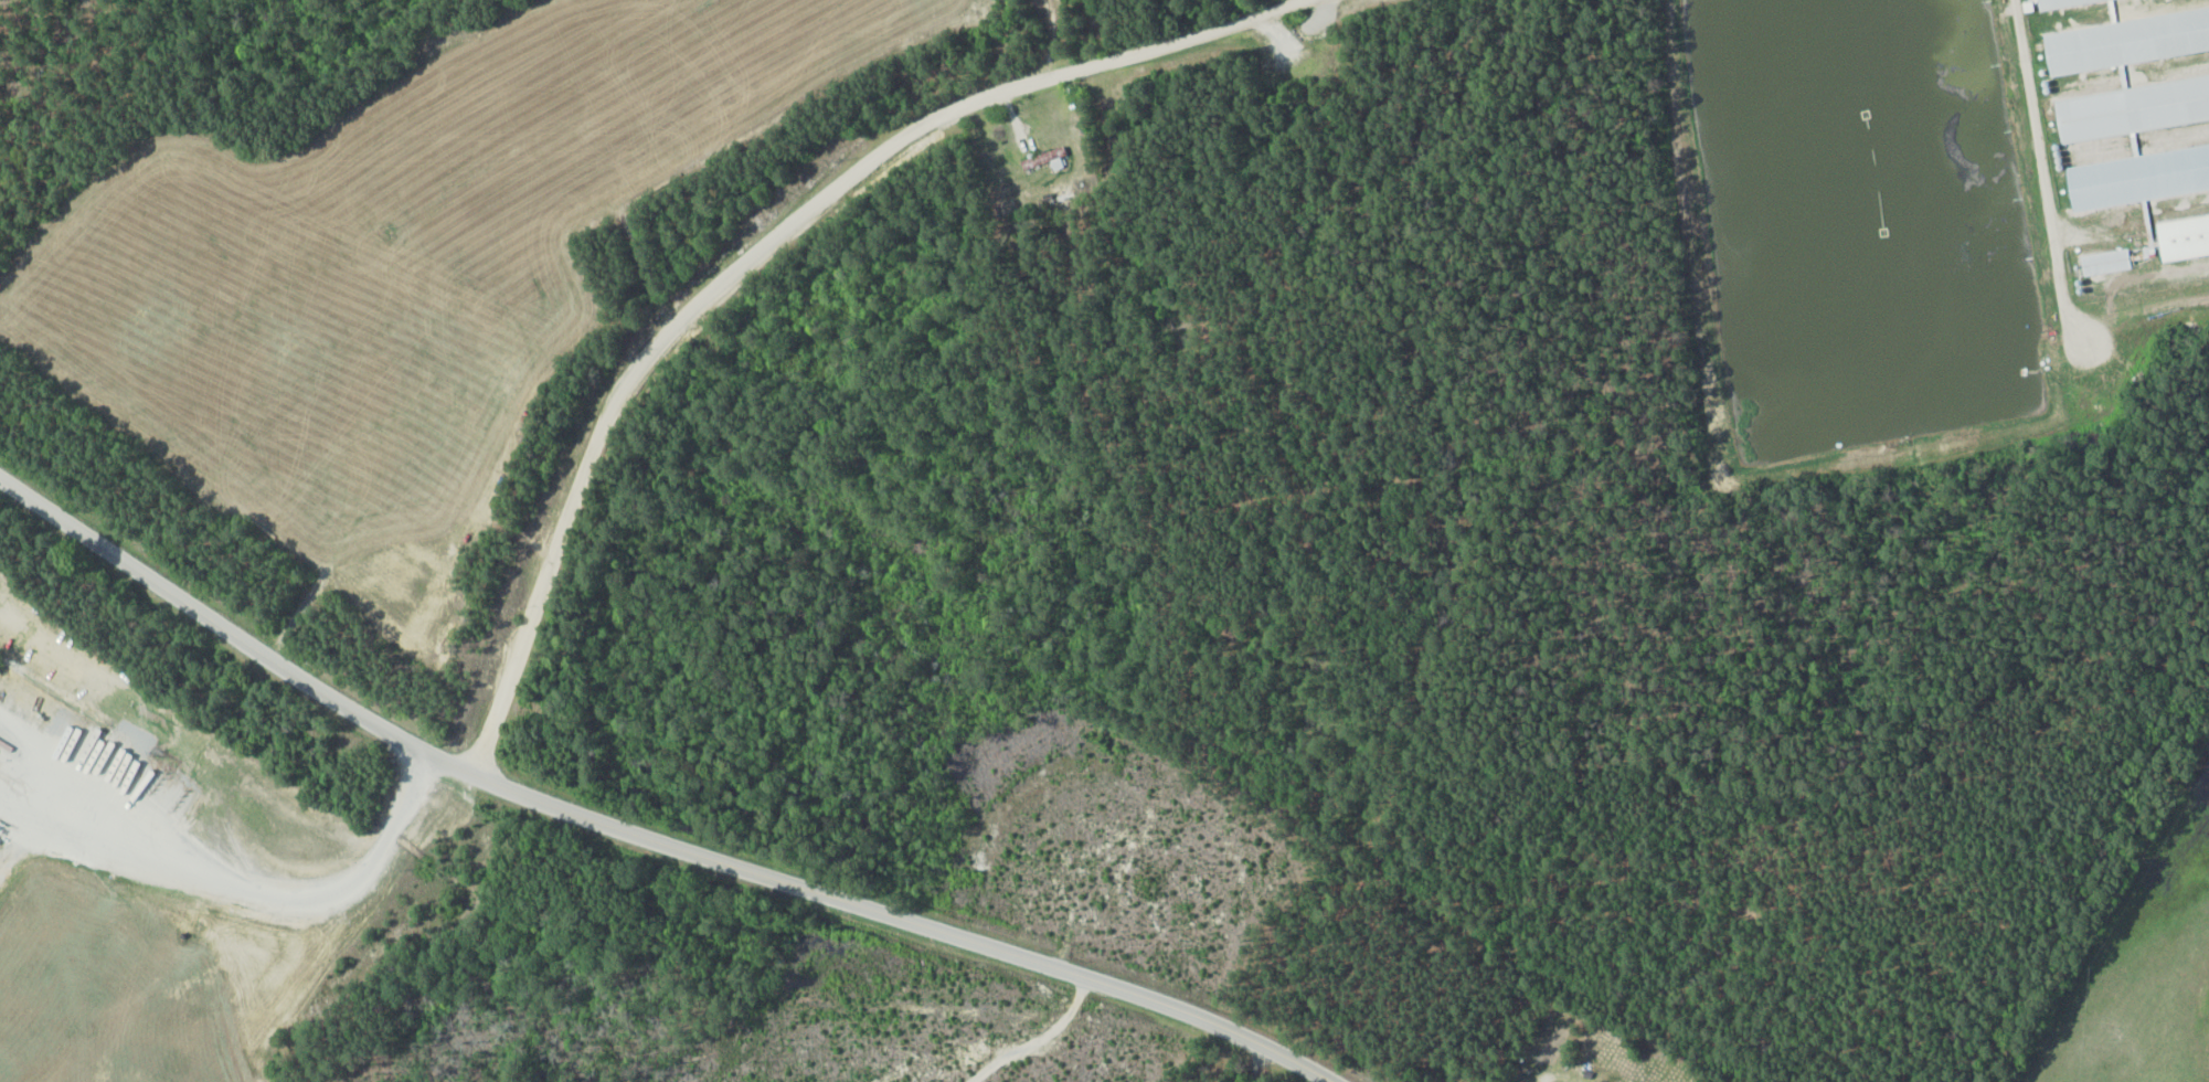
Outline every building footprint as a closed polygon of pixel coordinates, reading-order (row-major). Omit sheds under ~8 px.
[(2038,9),(2109,1),(2111,26),(2044,33),(2048,75),(2119,67),(2122,91),(2055,99),(2060,142),(2131,134),(2134,158),(2066,166),(2071,205),(2208,190),(2208,0),(2037,0),(2038,9)] [(1068,155),(1064,145),(1020,161),(1023,170),(1068,155)] [(2208,254),(2208,214),(2156,222),(2162,261),(2208,254)] [(2080,255),(2083,275),(2130,269),(2127,249),(2080,255)]
